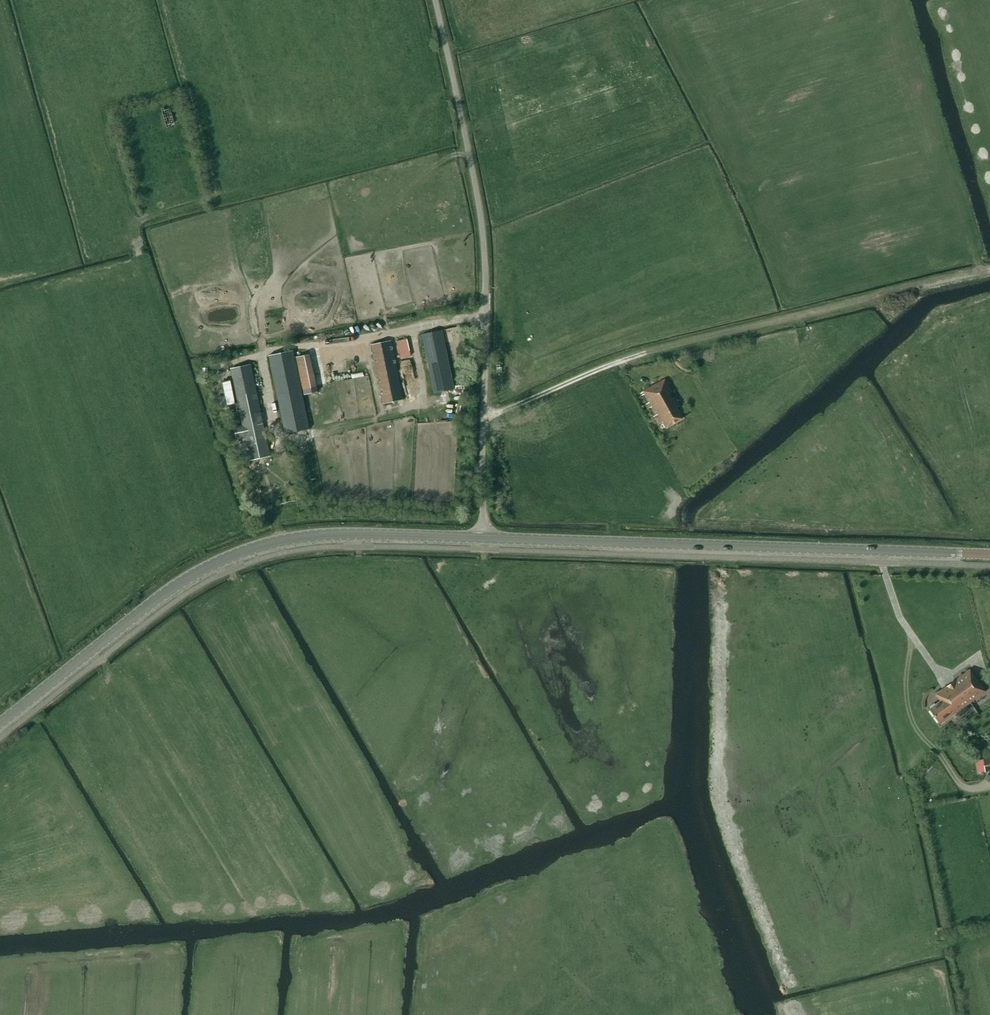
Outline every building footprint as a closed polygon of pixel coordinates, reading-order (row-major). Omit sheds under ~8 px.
[(167,109),(166,107),(162,108),(167,128),(172,127),(171,125),(175,124),(171,108),(167,109)] [(442,330),(423,334),(435,393),(455,389),(442,330)] [(410,339),(396,340),(397,358),(411,357),(410,339)] [(392,340),(372,344),(384,404),(405,399),(392,340)] [(294,350),(270,354),(286,433),(310,428),(294,350)] [(271,456),(267,437),(251,364),(231,368),(244,424),(233,427),(236,440),(246,437),(251,460),(271,456)] [(666,428),(683,418),(677,407),(679,406),(674,397),(672,398),(669,393),(671,392),(664,379),(642,392),(642,393),(641,394),(642,396),(644,395),(648,403),(646,404),(649,409),(651,407),(655,415),(654,416),(659,425),(663,422),(666,428)] [(230,380),(222,382),(227,405),(235,403),(230,380)] [(970,702),(986,691),(970,669),(954,681),(970,702)] [(968,710),(965,706),(970,702),(954,681),(936,694),(941,701),(929,709),(940,724),(956,713),(959,717),(968,710)] [(977,760),(979,772),(989,770),(989,758),(977,760)]
